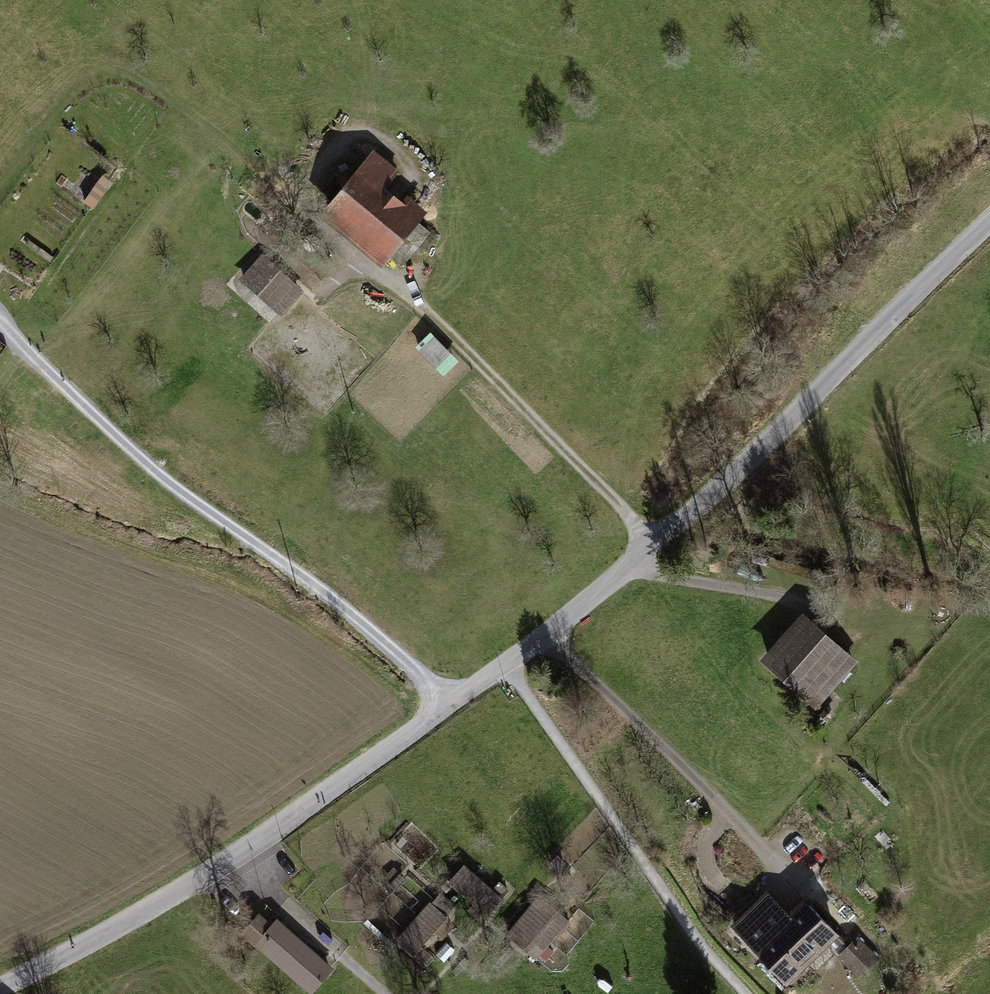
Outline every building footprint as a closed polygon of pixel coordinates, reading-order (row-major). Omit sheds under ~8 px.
[(322,215),(384,270),(429,213),(408,195),(402,204),(386,190),(400,172),(375,152),(322,215)] [(262,254),(239,280),(254,293),(240,310),(264,329),(277,314),(283,319),(305,293),(262,254)] [(0,351),(0,364),(7,369),(16,358),(3,347),(0,351)] [(802,612),(758,658),(814,708),(858,659),(802,612)] [(464,858),(449,877),(490,908),(505,890),(464,858)] [(575,919),(544,889),(504,931),(535,961),(575,919)] [(768,891),(732,926),(787,982),(838,932),(802,897),(789,910),(768,891)] [(430,899),(398,936),(424,958),(455,921),(430,899)] [(236,933),(305,993),(309,993),(332,968),(275,919),(271,924),(256,911),(236,933)] [(879,957),(858,935),(835,955),(855,976),(879,957)]
